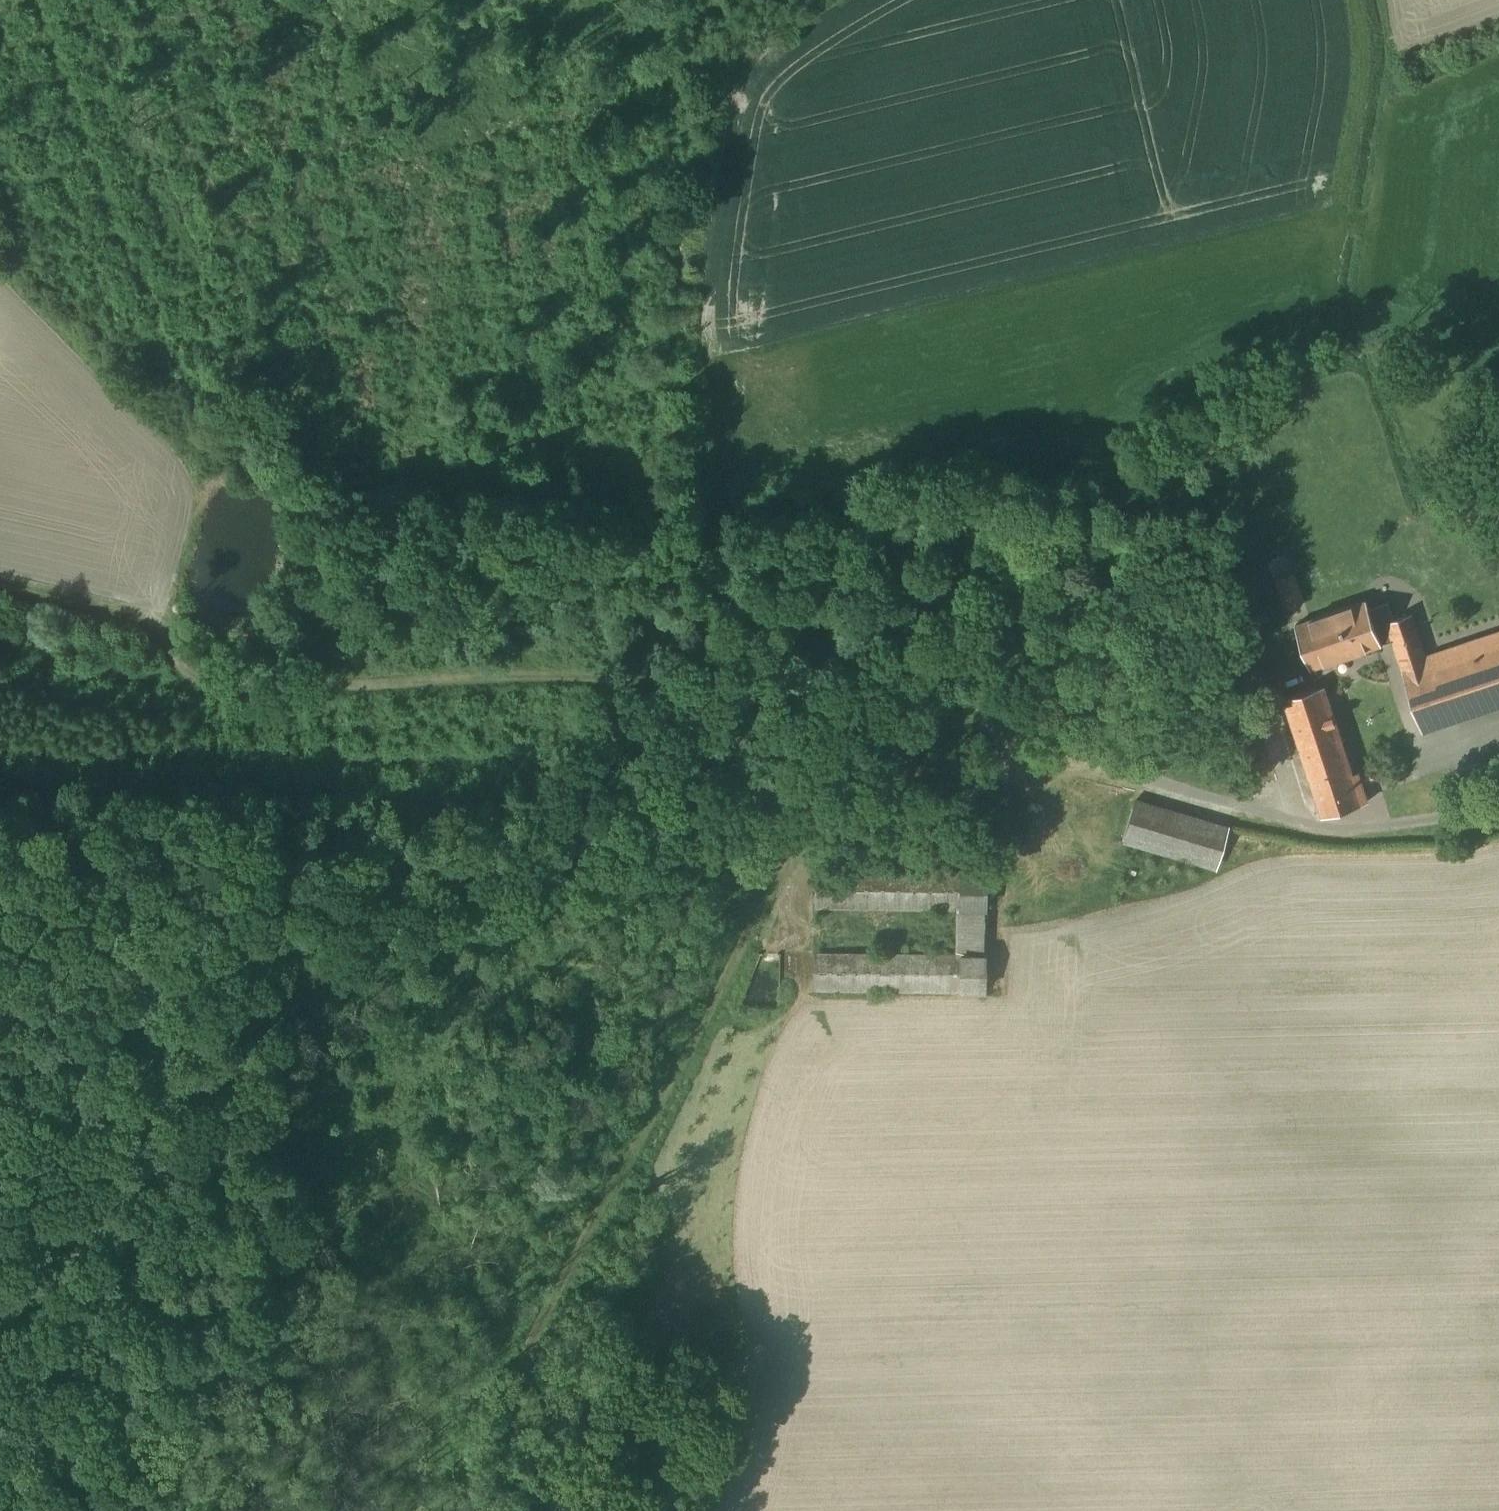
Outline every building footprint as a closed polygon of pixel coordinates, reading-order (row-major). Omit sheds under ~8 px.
[(1290,607),(1311,599),(1300,571),(1279,579),(1290,607)] [(1350,602),(1279,626),(1295,673),(1366,650),(1350,602)] [(1380,623),(1415,731),(1498,704),(1498,627),(1422,652),(1409,613),(1380,623)] [(1341,776),(1313,685),(1274,697),(1310,814),(1358,799),(1350,773),(1341,776)] [(1213,824),(1123,803),(1112,849),(1202,871),(1213,824)] [(986,860),(816,857),(816,895),(959,898),(958,942),(815,940),(814,980),(984,983),(986,860)]
